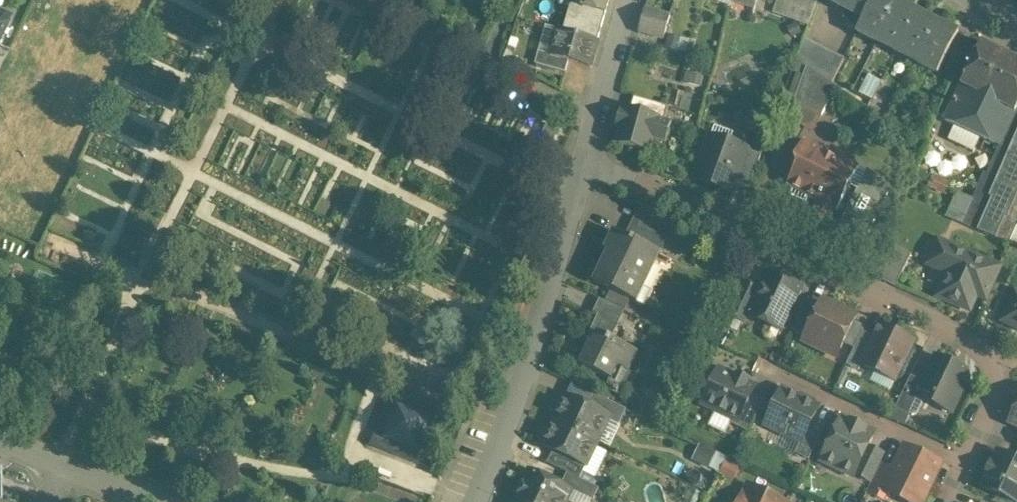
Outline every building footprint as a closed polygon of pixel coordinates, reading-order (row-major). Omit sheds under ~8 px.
[(578,5),(606,13),(610,0),(579,0),(578,5)] [(729,7),(754,15),(756,8),(758,0),(730,0),(729,7)] [(804,0),(758,0),(756,8),(808,26),(814,3),(804,0)] [(896,0),(833,0),(831,3),(863,19),(857,32),(937,73),(958,32),(896,0)] [(606,13),(578,5),(571,6),(564,31),(598,40),(606,13)] [(671,16),(646,8),(642,20),(668,28),(671,16)] [(0,12),(0,43),(12,18),(0,12)] [(668,28),(642,20),(639,32),(645,34),(664,39),(668,28)] [(598,40),(564,31),(558,29),(550,55),(550,56),(569,62),(591,68),(598,40)] [(664,39),(645,34),(642,46),(661,52),(664,39)] [(673,34),(668,44),(683,51),(688,41),(673,34)] [(845,59),(804,39),(797,61),(807,68),(832,84),(845,59)] [(983,43),(945,120),(1000,146),(1016,108),(1016,61),(983,43)] [(661,52),(642,46),(638,58),(658,64),(661,52)] [(569,62),(550,56),(550,55),(539,52),(535,64),(566,73),(569,62)] [(832,84),(807,68),(795,102),(823,116),(837,87),(832,84)] [(669,107),(635,97),(631,109),(661,117),(660,120),(665,121),(669,107)] [(823,116),(795,102),(788,120),(814,133),(823,116)] [(631,109),(625,108),(625,110),(622,109),(619,118),(622,119),(615,144),(651,154),(655,140),(666,143),(672,123),(665,121),(660,120),(661,117),(631,109)] [(988,174),(985,173),(973,201),(988,207),(978,231),(1009,245),(1016,227),(1016,108),(1000,146),(988,174)] [(860,167),(805,140),(795,160),(797,166),(794,173),(789,173),(786,179),(789,183),(787,186),(793,189),(790,195),(806,203),(809,197),(814,200),(820,198),(837,207),(836,210),(838,212),(847,192),(845,188),(850,187),(860,167)] [(729,144),(726,152),(709,145),(696,180),(732,193),(735,185),(747,151),(729,144)] [(762,156),(747,151),(735,185),(750,190),(762,156)] [(867,171),(842,221),(869,235),(894,185),(867,171)] [(973,201),(958,194),(952,208),(967,214),(973,201)] [(988,207),(973,201),(967,214),(962,225),(978,231),(988,207)] [(673,224),(647,212),(637,233),(663,246),(673,224)] [(661,253),(614,231),(605,251),(608,253),(594,283),(637,304),(637,302),(630,299),(653,251),(660,255),(661,253)] [(1001,267),(942,242),(937,244),(931,258),(933,264),(951,272),(941,294),(943,300),(965,309),(970,307),(975,296),(986,300),(1001,267)] [(801,288),(771,273),(762,293),(751,316),(780,331),(801,288)] [(759,290),(746,283),(730,316),(744,322),(747,315),(751,316),(762,293),(758,292),(759,290)] [(809,299),(794,331),(805,337),(821,305),(809,299)] [(1015,299),(1007,318),(1009,323),(1016,326),(1016,299),(1015,299)] [(625,312),(600,300),(594,311),(620,324),(625,312)] [(858,315),(830,302),(829,304),(823,301),(821,305),(805,337),(804,340),(815,345),(815,347),(826,353),(831,344),(841,349),(844,344),(855,322),(858,315)] [(623,385),(611,379),(617,366),(630,371),(639,352),(612,339),(617,328),(603,321),(594,342),(590,340),(579,364),(610,379),(606,387),(615,391),(614,392),(619,394),(620,390),(622,391),(626,385),(624,384),(623,385)] [(855,322),(844,344),(855,349),(863,332),(865,327),(855,322)] [(914,342),(880,325),(874,337),(861,365),(862,366),(895,382),(914,342)] [(855,349),(847,365),(859,371),(862,366),(861,365),(874,337),(863,332),(855,349)] [(966,371),(937,357),(925,383),(921,392),(922,392),(934,398),(937,406),(951,413),(968,377),(966,371)] [(719,370),(703,404),(734,420),(739,422),(752,395),(756,388),(748,384),(749,381),(739,376),(737,379),(719,370)] [(912,376),(896,409),(911,415),(922,392),(921,392),(925,383),(912,376)] [(594,395),(572,385),(567,396),(588,406),(594,395)] [(819,407),(783,390),(766,426),(801,443),(802,443),(812,422),(819,407)] [(445,413),(392,392),(371,445),(424,466),(445,413)] [(627,410),(594,395),(588,406),(610,417),(608,421),(619,426),(627,410)] [(752,395),(739,422),(734,420),(732,424),(749,433),(765,400),(752,395)] [(588,406),(567,396),(555,422),(598,442),(608,421),(610,417),(588,406)] [(843,418),(825,454),(829,465),(854,477),(856,474),(868,448),(875,434),(843,418)] [(598,442),(555,422),(543,447),(554,452),(586,467),(598,442)] [(812,422),(802,443),(801,443),(796,454),(809,460),(825,428),(812,422)] [(868,448),(856,474),(872,482),(879,467),(880,467),(882,463),(881,463),(884,456),(868,448)] [(886,490),(887,491),(911,501),(922,501),(939,465),(906,449),(894,474),(886,490)] [(586,467),(554,452),(548,464),(567,474),(580,480),(586,467)] [(1000,453),(994,466),(991,464),(987,474),(990,476),(984,489),(1012,501),(1016,501),(1016,461),(1000,453)] [(880,467),(879,467),(872,482),(867,492),(882,500),(887,491),(886,490),(894,474),(880,467)] [(531,472),(524,485),(523,485),(518,494),(520,495),(516,501),(565,501),(570,491),(571,491),(561,486),(531,472)] [(567,474),(561,486),(571,491),(570,491),(593,501),(594,501),(600,489),(580,480),(567,474)] [(745,501),(780,501),(752,488),(745,501)]
